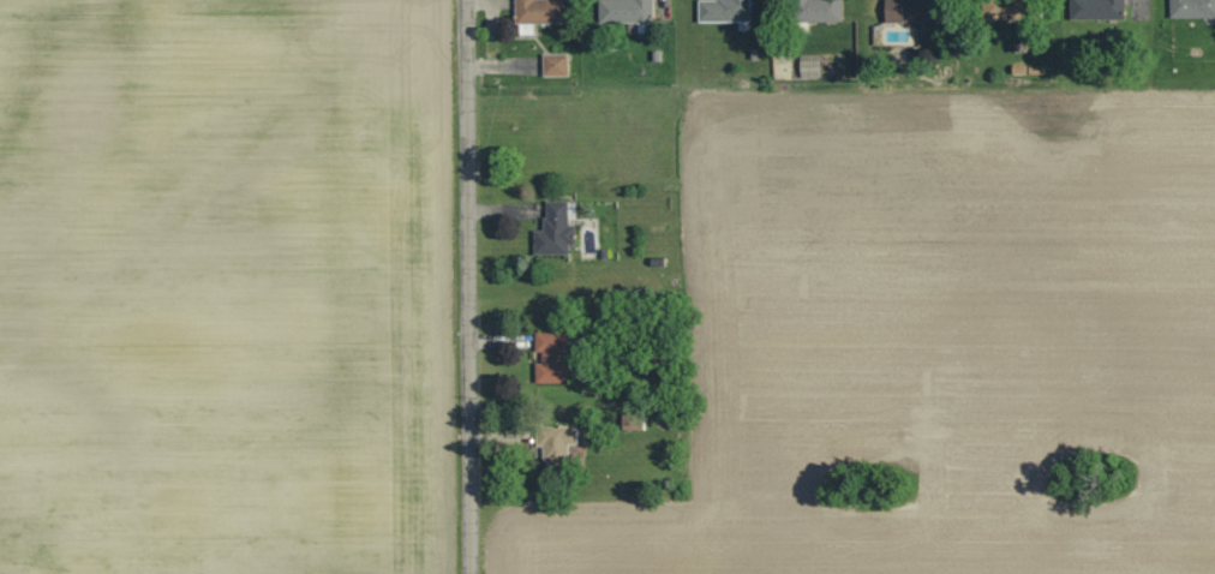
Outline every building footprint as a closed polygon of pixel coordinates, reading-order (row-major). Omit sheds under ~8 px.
[(516,23),(568,24),(569,0),(517,0),(516,23)] [(655,0),(602,0),(602,25),(656,24),(655,0)] [(700,22),(751,22),(751,0),(700,0),(700,22)] [(790,20),(839,20),(839,0),(789,0),(790,20)] [(884,20),(934,20),(934,0),(884,0),(884,20)] [(1032,0),(999,0),(999,20),(1032,21),(1032,0)] [(1069,18),(1124,18),(1124,0),(1069,0),(1069,18)] [(1168,16),(1214,16),(1214,0),(1168,0),(1168,16)] [(544,55),(545,77),(570,77),(569,54),(544,55)] [(535,256),(570,256),(570,246),(576,245),(576,223),(576,202),(545,202),(546,231),(534,231),(535,256)] [(568,384),(568,333),(536,333),(536,383),(568,384)] [(578,446),(577,427),(545,428),(546,473),(570,472),(568,446),(578,446)]
